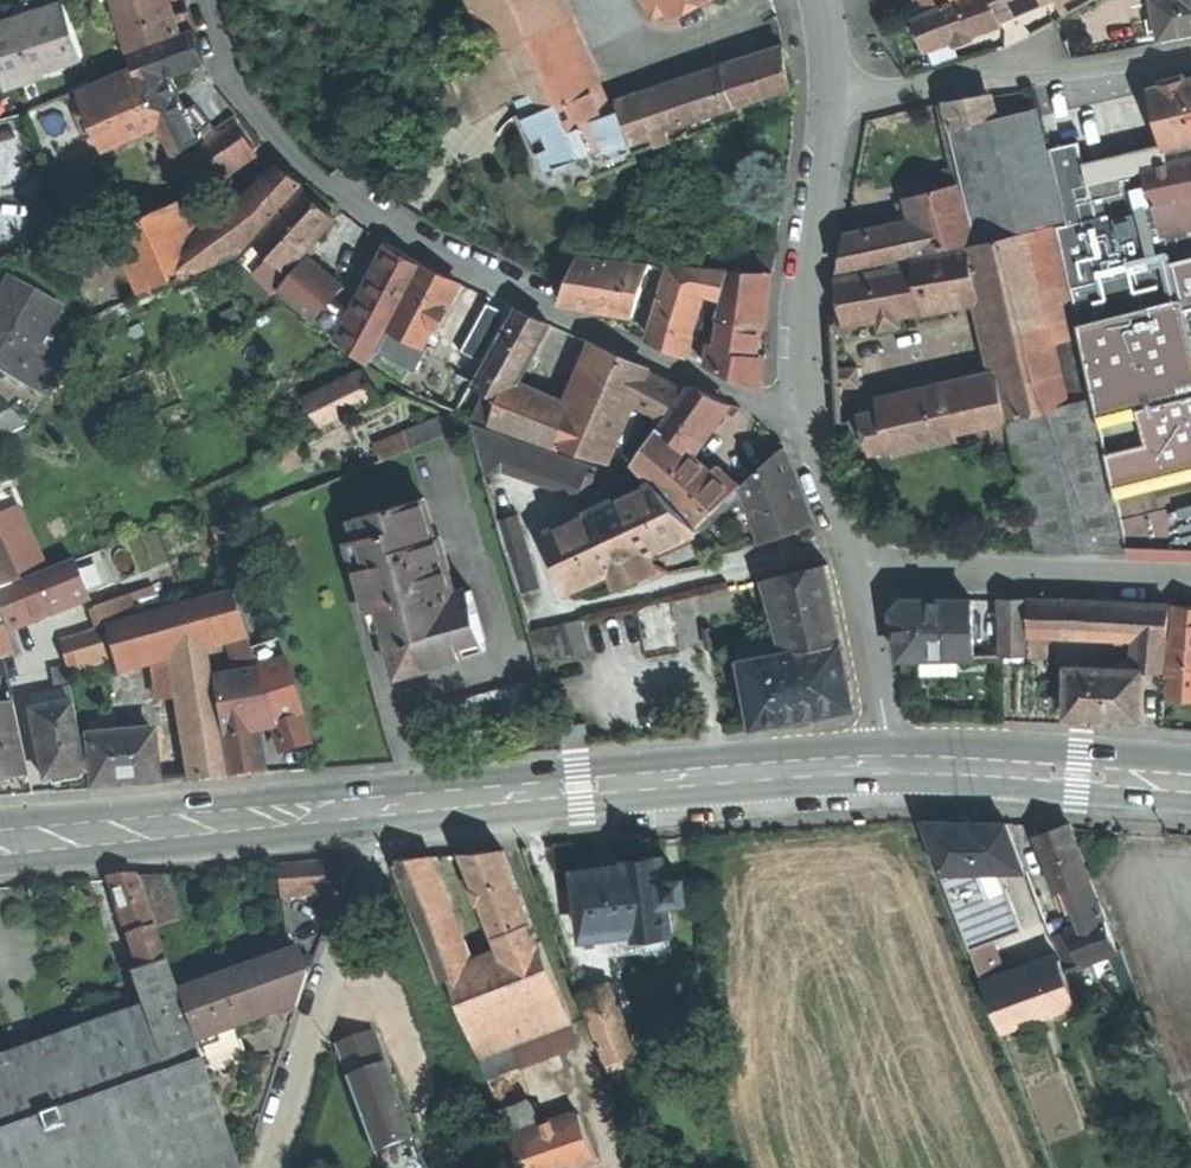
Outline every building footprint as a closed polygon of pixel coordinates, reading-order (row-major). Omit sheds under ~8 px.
[(98,14),(111,10),(109,0),(93,0),(98,14)] [(111,10),(123,52),(129,50),(118,9),(116,0),(109,0),(111,10)] [(118,9),(137,4),(136,0),(116,0),(118,9)] [(118,9),(129,50),(181,33),(175,16),(169,0),(154,0),(137,4),(118,9)] [(502,55),(564,20),(555,0),(479,0),(502,55)] [(665,0),(644,0),(655,19),(670,11),(665,0)] [(670,11),(675,19),(711,0),(665,0),(670,11)] [(914,18),(927,55),(964,39),(1001,23),(997,12),(993,0),(957,0),(914,18)] [(922,11),(948,0),(918,0),(922,11)] [(997,12),(1026,0),(993,0),(997,12)] [(1065,13),(1088,0),(1057,0),(1065,13)] [(1161,37),(1190,31),(1190,0),(1155,0),(1161,37)] [(0,26),(0,65),(7,88),(46,77),(44,71),(84,58),(70,9),(22,24),(21,19),(0,26)] [(190,12),(175,16),(181,33),(194,29),(190,12)] [(564,20),(502,55),(520,97),(541,146),(551,170),(575,162),(588,157),(600,153),(618,148),(605,115),(582,59),(564,20)] [(195,31),(132,53),(143,84),(170,75),(203,63),(199,47),(195,31)] [(784,50),(722,71),(723,74),(736,108),(790,89),(784,50)] [(520,97),(502,55),(464,78),(460,95),(473,123),(520,97)] [(136,68),(131,70),(156,129),(157,131),(162,128),(151,104),(136,68)] [(156,129),(131,70),(80,91),(105,153),(156,129)] [(723,74),(680,89),(693,123),(736,108),(723,74)] [(1181,74),(1160,80),(1160,86),(1184,80),(1181,74)] [(170,75),(143,84),(151,104),(177,92),(170,75)] [(1151,88),(1165,143),(1165,145),(1190,139),(1190,78),(1184,80),(1160,86),(1151,88)] [(680,89),(605,115),(618,148),(693,123),(680,89)] [(80,91),(78,92),(103,154),(105,153),(80,91)] [(177,92),(151,104),(162,128),(175,156),(199,141),(177,92)] [(987,95),(943,102),(950,129),(993,118),(990,107),(987,95)] [(618,148),(600,153),(605,164),(740,118),(736,108),(693,123),(618,148)] [(993,118),(950,129),(977,239),(1064,219),(1036,108),(993,118)] [(237,123),(177,163),(194,190),(239,162),(256,151),(247,137),(237,123)] [(1138,149),(1140,159),(1190,147),(1190,139),(1165,145),(1165,143),(1138,149)] [(1077,140),(1047,147),(1068,224),(1084,220),(1096,218),(1087,183),(1082,161),(1077,140)] [(551,170),(541,146),(531,151),(540,175),(551,170)] [(1140,159),(1143,169),(1190,157),(1190,147),(1140,159)] [(1138,149),(1082,161),(1087,183),(1098,180),(1123,174),(1143,169),(1140,159),(1138,149)] [(1143,169),(1152,205),(1190,197),(1190,157),(1143,169)] [(551,170),(540,175),(545,185),(579,172),(575,162),(551,170)] [(953,166),(918,175),(923,192),(911,196),(918,221),(925,245),(973,240),(953,166)] [(1143,169),(1123,174),(1132,210),(1152,205),(1143,169)] [(202,241),(188,251),(197,272),(235,257),(237,259),(305,186),(289,172),(281,175),(254,205),(202,241)] [(1123,174),(1098,180),(1106,215),(1122,212),(1132,210),(1123,174)] [(1098,180),(1087,183),(1096,218),(1106,215),(1098,180)] [(321,205),(305,190),(271,226),(303,257),(337,220),(321,205)] [(1152,205),(1160,235),(1190,228),(1190,197),(1152,205)] [(185,199),(169,205),(188,251),(202,241),(185,199)] [(169,205),(113,230),(141,293),(197,272),(188,251),(169,205)] [(1122,212),(1133,257),(1162,250),(1190,244),(1190,228),(1160,235),(1152,205),(1132,210),(1122,212)] [(1084,220),(1100,280),(1174,262),(1183,301),(1187,316),(1190,315),(1190,244),(1162,250),(1133,257),(1122,212),(1106,215),(1096,218),(1084,220)] [(1100,280),(1084,220),(1068,224),(1057,226),(1079,323),(1183,301),(1174,262),(1100,280)] [(918,221),(843,237),(838,269),(926,250),(925,245),(918,221)] [(303,257),(271,226),(256,242),(287,273),(303,257)] [(1055,226),(1029,232),(1051,329),(1077,323),(1055,226)] [(1029,232),(967,245),(980,298),(989,342),(1051,329),(1029,232)] [(967,245),(914,256),(926,308),(980,298),(967,245)] [(360,301),(339,340),(368,364),(387,330),(421,266),(388,246),(374,273),(360,301)] [(774,258),(741,256),(737,272),(772,272),(774,258)] [(914,256),(841,272),(845,298),(849,322),(879,317),(897,313),(926,308),(914,256)] [(360,301),(309,258),(281,290),(339,340),(360,301)] [(651,264),(581,258),(579,263),(650,267),(651,264)] [(633,319),(650,267),(579,263),(561,302),(597,311),(633,319)] [(424,268),(421,266),(387,330),(390,332),(406,300),(424,268)] [(441,275),(424,268),(406,300),(390,332),(421,348),(457,283),(441,275)] [(730,271),(671,268),(666,285),(702,297),(722,301),(730,271)] [(730,271),(722,301),(717,320),(761,328),(764,328),(772,272),(737,272),(730,271)] [(16,280),(5,304),(0,313),(0,367),(54,395),(72,359),(41,343),(61,304),(16,280)] [(683,356),(702,297),(666,285),(650,342),(667,349),(683,356)] [(514,309),(495,300),(440,404),(458,412),(514,309)] [(1079,323),(1082,337),(1095,397),(1097,411),(1136,403),(1190,391),(1190,335),(1187,316),(1183,301),(1079,323)] [(516,310),(514,309),(458,412),(459,412),(516,310)] [(533,318),(517,311),(475,386),(488,393),(495,380),(515,388),(549,326),(533,318)] [(897,313),(879,317),(881,327),(899,323),(897,313)] [(761,328),(717,320),(711,336),(704,366),(760,388),(762,373),(765,358),(757,358),(761,328)] [(1077,323),(1051,329),(1054,344),(1080,338),(1077,323)] [(1051,329),(989,342),(999,382),(1005,418),(1007,418),(1067,404),(1054,344),(1051,329)] [(603,350),(587,343),(567,387),(583,394),(603,350)] [(628,361),(603,350),(583,394),(558,447),(599,461),(615,424),(626,399),(640,368),(640,366),(628,361)] [(857,366),(838,367),(839,388),(855,388),(857,384),(857,366)] [(683,390),(640,368),(626,399),(664,419),(683,390)] [(363,371),(308,397),(321,425),(376,399),(363,371)] [(548,401),(515,388),(495,380),(488,393),(476,418),(556,446),(570,413),(559,407),(548,401)] [(996,384),(861,415),(869,451),(928,437),(987,422),(1003,419),(996,384)] [(690,389),(688,388),(659,427),(662,428),(690,389)] [(0,394),(0,440),(26,428),(8,389),(0,394)] [(707,397),(690,389),(662,428),(688,453),(689,454),(725,406),(707,397)] [(1067,404),(1007,418),(1013,439),(1036,537),(1125,540),(1097,411),(1095,397),(1067,404)] [(446,418),(372,448),(377,462),(452,431),(446,418)] [(1003,419),(987,422),(993,444),(1013,439),(1007,418),(1005,418),(1003,419)] [(650,440),(615,424),(599,461),(628,471),(632,464),(650,440)] [(512,439),(470,425),(484,475),(502,470),(512,439)] [(662,428),(659,427),(650,440),(632,464),(653,485),(657,490),(688,453),(662,428)] [(527,444),(512,439),(502,470),(515,475),(527,444)] [(291,444),(274,451),(280,464),(297,456),(291,444)] [(541,449),(527,444),(515,475),(530,480),(541,449)] [(557,455),(541,449),(530,480),(547,486),(557,455)] [(783,449),(739,493),(749,522),(759,550),(812,526),(783,449)] [(689,454),(688,453),(657,490),(696,529),(723,505),(732,497),(713,475),(701,465),(689,454)] [(572,460),(557,455),(547,486),(562,491),(572,460)] [(588,466),(572,460),(562,491),(578,497),(588,466)] [(719,469),(713,475),(732,497),(741,489),(719,469)] [(657,490),(653,485),(619,500),(646,558),(650,556),(675,544),(700,534),(696,529),(657,490)] [(0,496),(0,556),(14,586),(48,573),(11,491),(0,496)] [(356,519),(397,666),(418,660),(421,669),(468,656),(466,647),(485,641),(471,591),(451,596),(445,573),(439,574),(435,560),(440,558),(424,499),(356,519)] [(619,500),(548,533),(566,594),(612,573),(631,565),(646,558),(619,500)] [(726,509),(723,505),(696,529),(700,534),(726,509)] [(519,516),(497,522),(505,552),(528,546),(519,516)] [(528,546),(505,552),(508,563),(531,557),(528,546)] [(14,586),(0,556),(0,591),(14,586)] [(646,558),(631,565),(638,581),(657,573),(650,556),(646,558)] [(531,557),(508,563),(518,595),(540,589),(531,557)] [(0,594),(0,602),(10,632),(91,600),(76,562),(0,594)] [(791,575),(771,580),(775,596),(815,573),(828,564),(818,569),(791,575)] [(815,573),(775,596),(777,600),(787,633),(793,654),(843,645),(828,564),(815,573)] [(631,565),(612,573),(619,589),(638,581),(631,565)] [(771,580),(760,583),(765,603),(777,600),(775,596),(771,580)] [(234,598),(202,607),(213,646),(246,636),(234,598)] [(937,598),(902,598),(893,609),(899,656),(921,656),(958,656),(974,657),(972,598),(937,598)] [(1032,599),(999,598),(1001,654),(1031,654),(1031,635),(1032,599)] [(105,609),(97,612),(103,629),(137,617),(131,599),(105,609)] [(1170,604),(1032,599),(1031,635),(1064,636),(1071,635),(1138,636),(1135,667),(1141,667),(1163,670),(1170,604)] [(103,602),(94,605),(97,612),(105,609),(103,602)] [(1173,603),(1166,695),(1190,696),(1190,604),(1173,603)] [(8,633),(0,606),(0,635),(8,633)] [(202,607),(109,634),(120,673),(179,656),(205,649),(213,646),(202,607)] [(584,622),(568,626),(575,657),(591,653),(584,622)] [(568,626),(551,629),(559,660),(575,657),(568,626)] [(551,629),(534,633),(541,664),(559,660),(551,629)] [(5,662),(8,660),(16,657),(8,633),(0,635),(0,663),(5,662)] [(759,646),(739,650),(741,663),(793,654),(787,633),(757,639),(759,646)] [(793,654),(741,663),(754,729),(855,709),(843,645),(793,654)] [(205,649),(179,656),(183,677),(209,670),(205,649)] [(283,651),(254,657),(276,727),(305,719),(283,651)] [(958,656),(921,656),(921,674),(958,675),(958,656)] [(1082,667),(1068,667),(1066,714),(1140,717),(1141,667),(1135,667),(1090,667),(1082,667)] [(55,671),(53,671),(56,692),(72,689),(68,669),(55,671)] [(209,670),(183,677),(194,733),(223,727),(220,711),(215,681),(212,680),(209,670)] [(258,673),(215,681),(220,711),(250,706),(254,729),(275,727),(258,673)] [(539,678),(439,707),(448,740),(549,711),(539,678)] [(75,706),(34,714),(47,782),(67,778),(87,774),(75,706)] [(250,706),(220,711),(223,727),(231,777),(247,775),(263,774),(254,729),(250,706)] [(4,781),(30,776),(15,707),(0,710),(0,782),(4,781)] [(305,719),(276,727),(283,746),(311,738),(305,719)] [(582,725),(558,727),(559,741),(583,739),(582,725)] [(223,727),(194,733),(195,754),(200,780),(231,777),(223,727)] [(156,733),(92,740),(97,789),(116,787),(136,786),(162,783),(156,733)] [(966,822),(925,821),(943,874),(1001,872),(1025,872),(1008,823),(966,822)] [(1037,836),(1058,891),(1059,891),(1071,887),(1091,880),(1071,825),(1054,831),(1037,836)] [(484,851),(465,853),(497,935),(532,922),(503,850),(484,851)] [(398,858),(395,863),(439,981),(449,978),(466,971),(422,856),(398,858)] [(602,868),(576,871),(584,937),(587,937),(587,944),(597,943),(596,935),(638,930),(639,937),(643,936),(669,933),(672,933),(669,901),(667,881),(664,857),(628,861),(629,865),(602,868)] [(353,861),(279,867),(281,897),(316,894),(340,893),(353,861)] [(1001,872),(943,874),(971,949),(990,941),(1023,929),(1001,872)] [(136,877),(110,879),(140,972),(166,963),(136,877)] [(685,878),(667,881),(669,901),(687,899),(685,878)] [(1091,880),(1071,887),(1082,915),(1088,927),(1107,920),(1091,880)] [(1071,887),(1059,891),(1070,919),(1082,915),(1071,887)] [(1088,927),(1055,939),(1071,982),(1123,962),(1107,920),(1088,927)] [(532,922),(497,935),(505,955),(539,941),(532,922)] [(669,933),(643,936),(645,954),(671,950),(669,933)] [(467,1026),(560,990),(541,941),(539,941),(505,955),(466,971),(449,978),(467,1026)] [(990,941),(971,949),(985,986),(1005,979),(990,941)] [(299,950),(179,994),(196,1042),(234,1028),(296,1006),(307,974),(299,950)] [(1061,959),(1005,979),(985,986),(1002,1030),(1079,1004),(1061,959)] [(0,1054),(0,1129),(107,1099),(106,1096),(200,1061),(166,963),(140,972),(131,975),(142,1007),(84,1029),(0,1054)] [(560,990),(467,1026),(479,1057),(512,1044),(573,1021),(560,990)] [(614,1015),(592,1025),(607,1064),(631,1055),(614,1015)] [(234,1028),(196,1042),(202,1060),(208,1076),(247,1061),(234,1028)] [(372,1031),(334,1045),(373,1153),(374,1153),(411,1139),(412,1139),(372,1031)] [(519,1064),(512,1044),(479,1057),(487,1076),(519,1064)] [(631,1055),(607,1064),(614,1081),(637,1072),(631,1055)] [(0,1129),(0,1167),(208,1167),(237,1158),(208,1076),(202,1060),(200,1061),(106,1096),(107,1099),(0,1129)] [(527,1099),(499,1110),(509,1136),(539,1126),(527,1099)] [(509,1136),(522,1167),(559,1167),(562,1167),(595,1156),(579,1112),(539,1126),(509,1136)] [(374,1153),(379,1167),(399,1167),(419,1161),(411,1139),(374,1153)] [(237,1158),(208,1167),(240,1167),(237,1158)]
